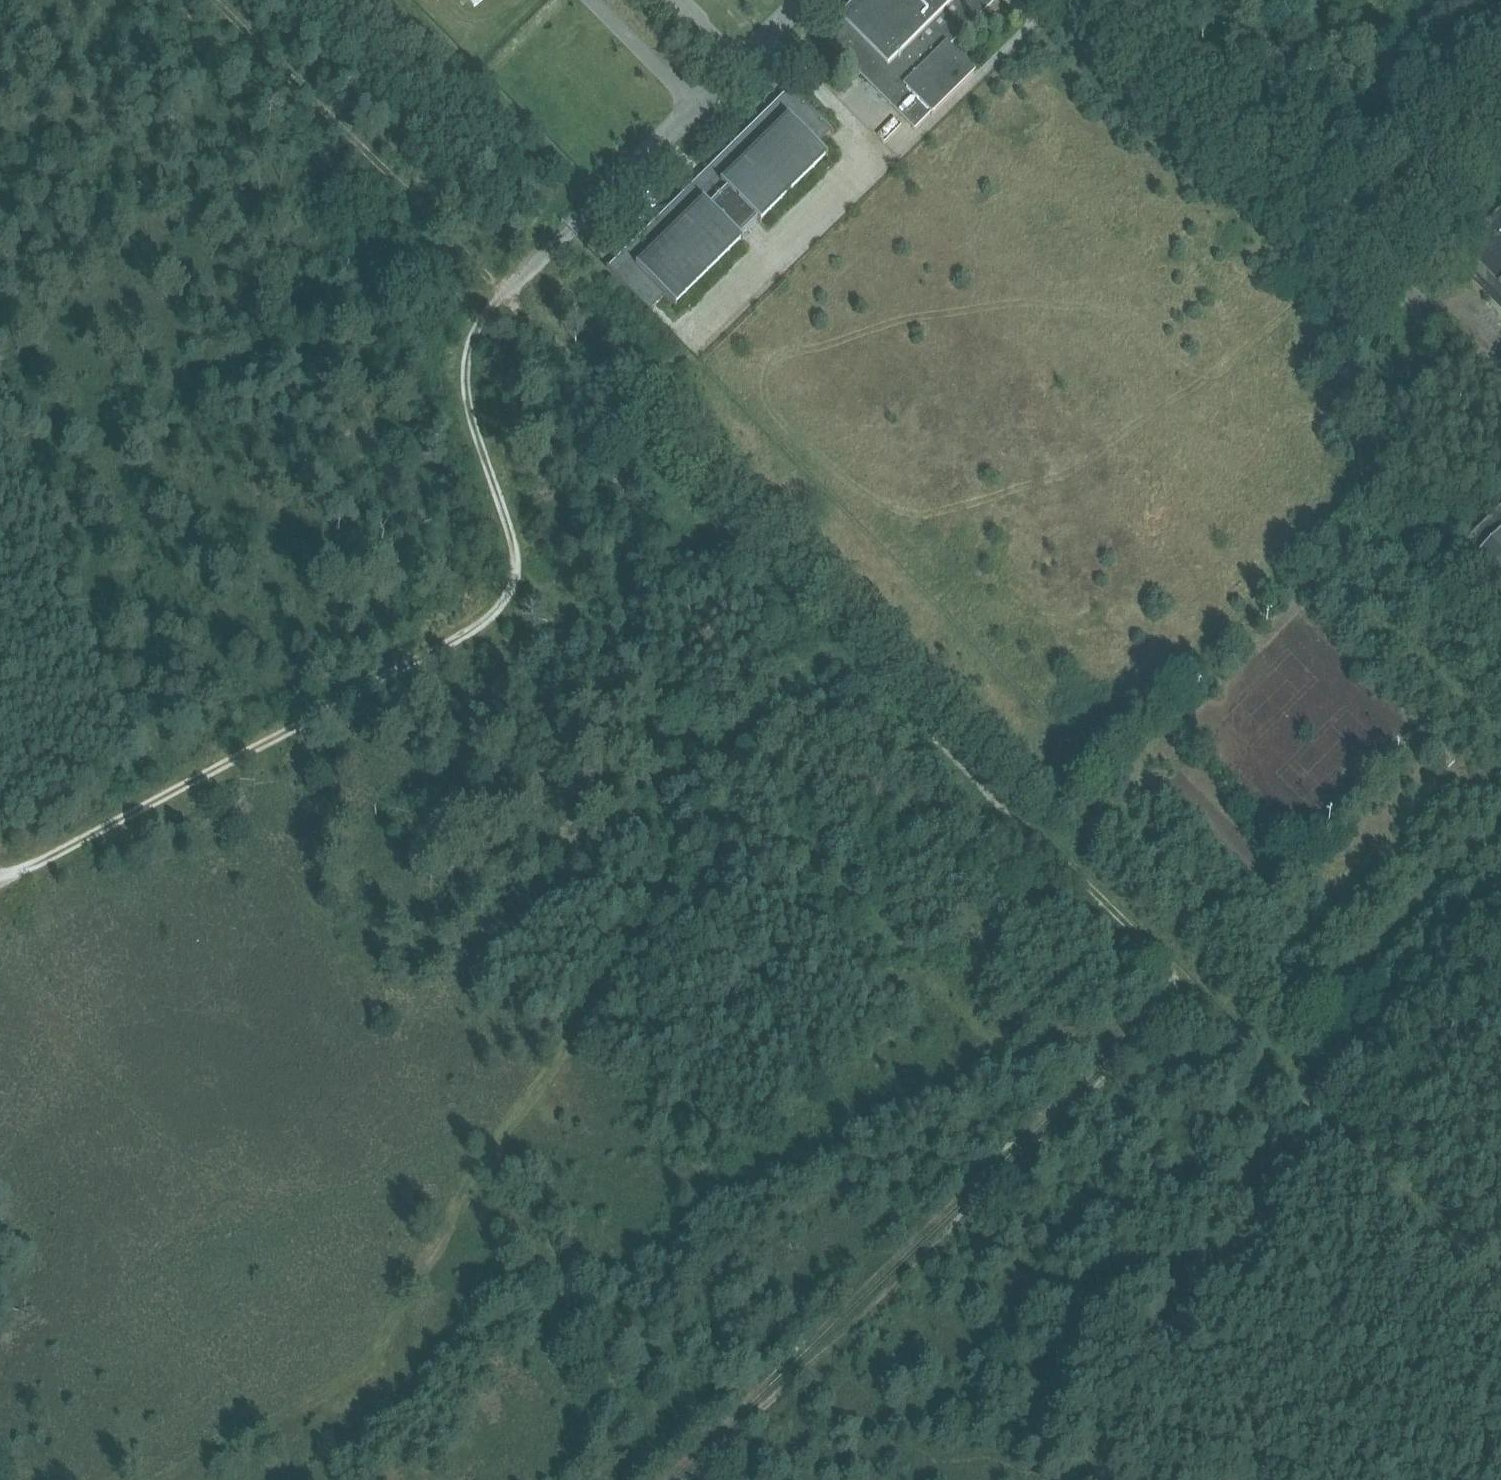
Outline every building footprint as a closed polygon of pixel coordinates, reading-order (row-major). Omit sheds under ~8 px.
[(472,10),(483,2),(481,0),(465,0),(472,10)] [(916,132),(931,117),(933,119),(977,75),(952,49),(1000,0),(868,0),(827,44),(916,132)] [(831,133),(791,92),(609,270),(650,312),(665,297),(676,308),(743,242),(740,239),(758,222),(761,224),(828,159),(817,148),(831,133)] [(1474,239),(1466,232),(1460,237),(1467,245),(1452,261),(1500,310),(1500,212),(1474,239)] [(1427,514),(1419,505),(1414,510),(1422,519),(1427,514)] [(1457,552),(1500,598),(1500,509),(1481,529),(1473,520),(1459,533),(1468,541),(1457,552)] [(1456,763),(1441,748),(1433,756),(1448,771),(1456,763)]
